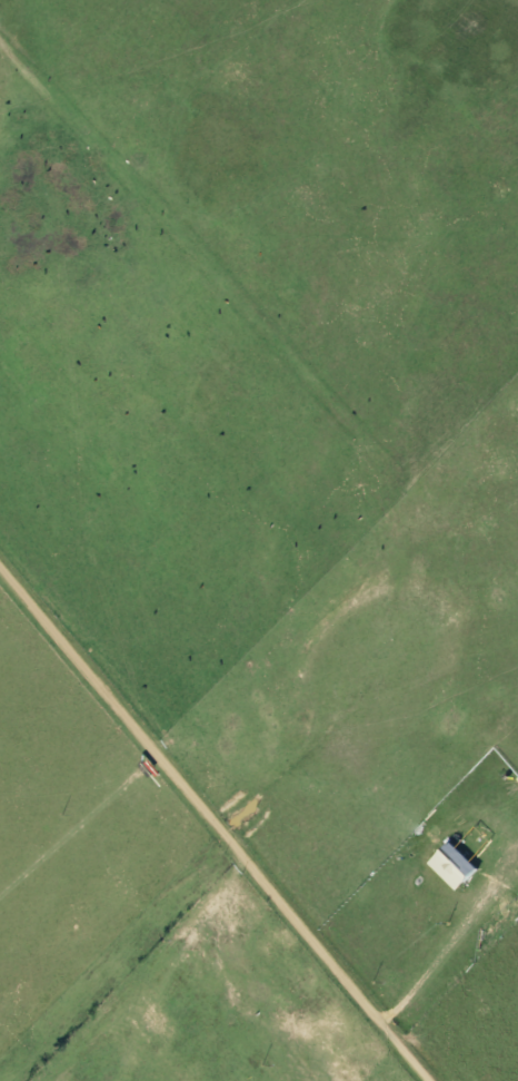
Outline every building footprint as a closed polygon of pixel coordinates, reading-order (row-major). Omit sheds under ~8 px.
[(480,871),(454,843),(440,856),(465,884),(480,871)]
